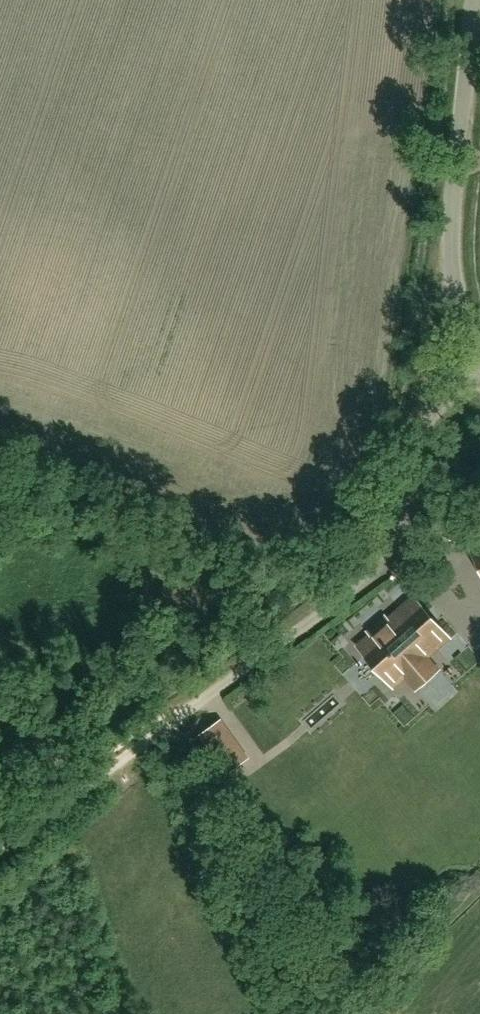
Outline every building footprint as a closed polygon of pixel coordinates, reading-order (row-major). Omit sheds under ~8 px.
[(471,551),(479,569),(479,546),(471,551)] [(368,631),(371,634),(359,645),(394,684),(409,672),(420,684),(433,672),(423,659),(447,637),(412,598),(388,619),(385,616),(368,631)] [(444,663),(420,686),(438,704),(462,681),(444,663)] [(216,711),(243,750),(258,740),(230,701),(216,711)] [(236,745),(218,720),(198,734),(217,760),(236,745)]
